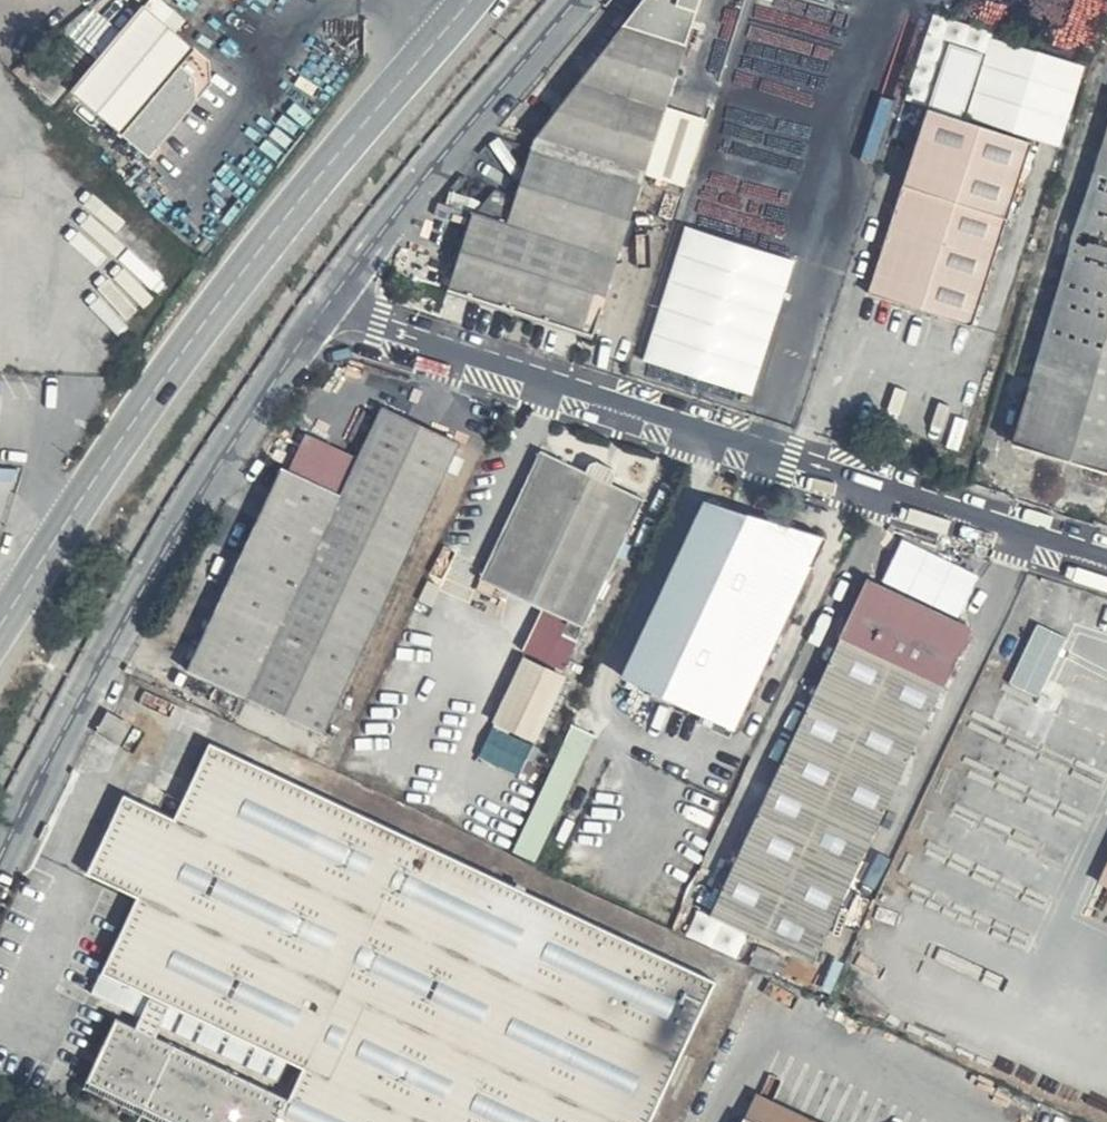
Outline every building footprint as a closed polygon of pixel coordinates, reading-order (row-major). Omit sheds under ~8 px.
[(449,284),(592,333),(695,0),(634,0),(530,137),(512,196),(490,192),(477,210),(467,207),(449,284)] [(64,91),(117,138),(175,74),(187,85),(188,108),(206,87),(205,64),(141,8),(64,91)] [(983,52),(951,43),(860,289),(967,324),(1031,136),(967,118),(983,52)] [(1013,439),(1106,471),(1106,124),(1013,439)] [(797,257),(684,222),(640,359),(752,394),(797,257)] [(459,440),(383,403),(356,454),(306,430),(281,486),(276,483),(185,668),(319,734),(459,440)] [(644,498),(542,449),(477,580),(586,625),(644,498)] [(827,533),(707,499),(621,675),(736,725),(827,533)] [(971,628),(869,575),(712,912),(816,964),(971,628)] [(1037,621),(1006,682),(1037,698),(1069,637),(1037,621)] [(566,674),(522,654),(490,725),(534,745),(566,674)] [(131,724),(108,710),(97,730),(122,745),(131,724)] [(596,735),(571,723),(509,851),(535,860),(596,735)] [(170,814),(123,795),(86,872),(131,896),(100,970),(126,985),(110,1020),(83,1077),(80,1083),(162,1121),(649,1121),(716,978),(205,742),(170,814)] [(756,1090),(740,1121),(823,1121),(756,1090)]
